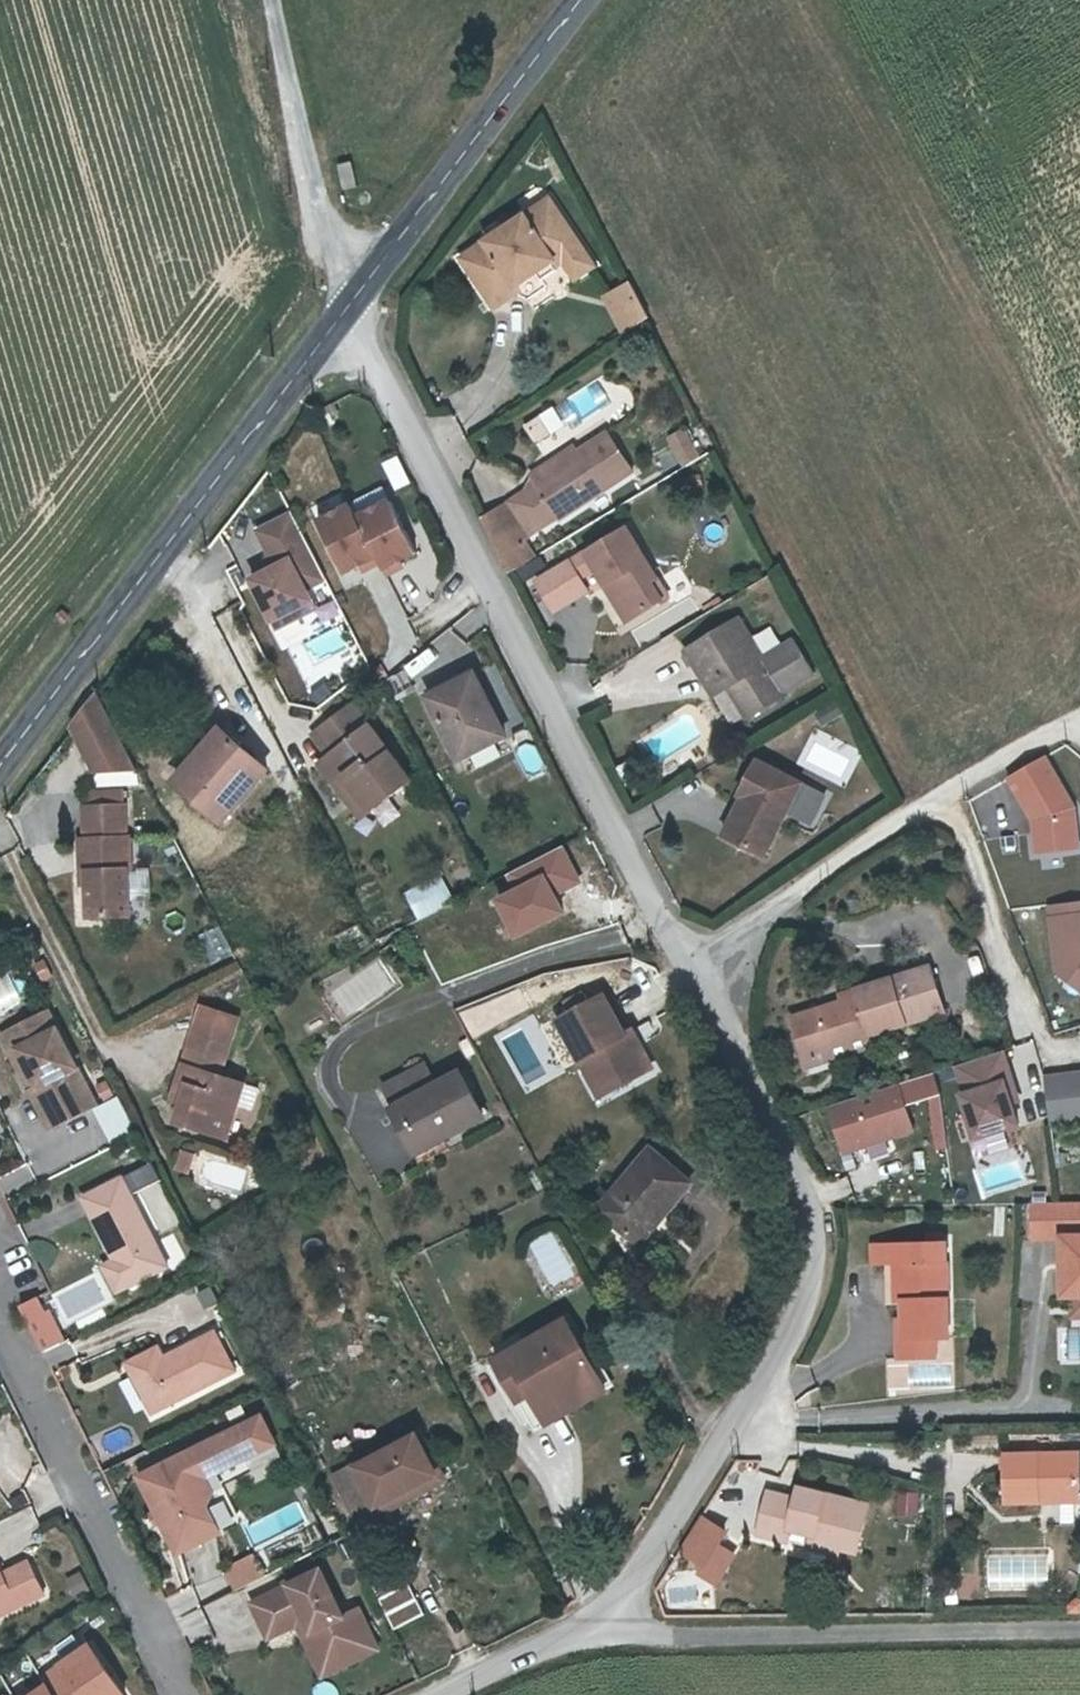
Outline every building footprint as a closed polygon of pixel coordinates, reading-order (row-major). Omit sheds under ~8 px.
[(347,188),(360,185),(354,162),(342,164),(347,188)] [(365,191),(362,192),(361,193),(360,196),(360,199),(362,201),(365,203),(368,203),(371,201),(372,199),(373,196),(372,193),(370,191),(367,190),(365,191)] [(517,281),(532,270),(548,260),(552,257),(556,263),(583,246),(550,198),(465,255),(496,303),(521,287),(517,281)] [(583,246),(556,263),(567,280),(594,263),(583,246)] [(548,260),(532,270),(538,280),(554,270),(548,260)] [(649,315),(632,282),(617,290),(626,309),(617,314),(626,331),(649,315)] [(626,309),(617,290),(607,295),(617,314),(626,309)] [(561,424),(608,404),(599,383),(552,403),(561,424)] [(681,425),(665,436),(685,465),(700,455),(681,425)] [(530,495),(488,524),(515,578),(539,562),(527,544),(563,520),(564,522),(635,475),(610,437),(581,456),(559,471),(554,463),(534,476),(536,478),(530,495)] [(559,471),(581,456),(576,449),(554,463),(559,471)] [(381,460),(391,489),(407,484),(397,455),(381,460)] [(355,499),(321,515),(345,566),(362,558),(365,564),(381,556),(387,569),(404,561),(401,555),(418,547),(393,496),(360,512),(355,499)] [(294,507),(262,523),(280,559),(252,572),(273,614),(288,606),(302,609),(316,602),(306,583),(326,573),(294,507)] [(591,558),(540,588),(557,616),(591,597),(583,584),(600,574),(609,590),(616,586),(621,595),(615,599),(630,625),(663,607),(652,586),(659,583),(631,535),(591,558)] [(669,570),(669,599),(686,598),(685,570),(669,570)] [(652,586),(663,607),(671,602),(659,583),(652,586)] [(616,586),(609,590),(615,599),(621,595),(616,586)] [(812,673),(793,641),(761,660),(738,622),(686,653),(707,689),(722,680),(728,689),(745,718),(783,696),(780,692),(812,673)] [(478,674),(435,695),(465,755),(508,734),(478,674)] [(722,680),(707,689),(712,697),(728,689),(722,680)] [(100,691),(74,725),(97,770),(141,770),(100,691)] [(319,733),(333,753),(374,806),(411,778),(356,705),(319,733)] [(219,726),(205,742),(212,749),(180,785),(219,820),(265,768),(219,726)] [(212,749),(205,742),(173,779),(180,785),(212,749)] [(365,813),(374,806),(333,753),(325,760),(365,813)] [(1042,858),(1079,838),(1079,827),(1041,753),(998,776),(1042,858)] [(733,810),(731,814),(741,819),(728,840),(759,857),(799,787),(753,764),(736,796),(732,796),(726,807),(733,810)] [(88,806),(132,806),(132,789),(88,789),(88,806)] [(131,835),(132,806),(88,806),(88,834),(82,837),(81,863),(87,865),(87,912),(131,912),(131,865),(137,864),(138,836),(131,835)] [(741,819),(731,814),(719,835),(728,840),(741,819)] [(403,891),(413,918),(452,904),(442,877),(403,891)] [(1079,992),(1079,899),(1045,902),(1054,995),(1079,992)] [(808,1058),(832,1050),(870,1038),(950,1013),(936,967),(861,990),(863,1001),(846,1006),(822,1014),(797,1022),(808,1058)] [(34,994),(18,971),(0,983),(0,1017),(34,994)] [(863,1001),(861,990),(843,996),(846,1006),(863,1001)] [(579,1057),(591,1050),(611,1086),(651,1064),(631,1027),(624,1031),(603,992),(558,1017),(579,1057)] [(52,1007),(12,1028),(41,1084),(33,1088),(53,1126),(101,1102),(52,1007)] [(198,1031),(235,1043),(242,1020),(205,1008),(198,1031)] [(4,1032),(33,1088),(41,1084),(12,1028),(4,1032)] [(177,1116),(230,1133),(249,1079),(226,1070),(235,1043),(198,1031),(177,1091),(185,1095),(182,1104),(177,1116)] [(874,1050),(870,1038),(832,1050),(808,1058),(811,1069),(836,1061),(874,1050)] [(1000,1047),(944,1067),(970,1140),(1016,1123),(1008,1102),(1018,1098),(1000,1047)] [(591,1050),(579,1057),(599,1092),(611,1086),(591,1050)] [(378,1077),(401,1118),(410,1113),(424,1138),(480,1105),(457,1063),(431,1077),(418,1054),(378,1077)] [(1038,1073),(1046,1127),(1079,1122),(1079,1066),(1038,1073)] [(931,1071),(821,1103),(836,1154),(911,1132),(902,1101),(937,1091),(931,1071)] [(96,1110),(113,1143),(139,1129),(122,1096),(96,1110)] [(410,1113),(401,1118),(415,1143),(424,1138),(410,1113)] [(1039,1139),(1044,1173),(1079,1167),(1079,1133),(1039,1139)] [(597,1202),(625,1228),(647,1204),(657,1213),(686,1179),(649,1145),(597,1202)] [(187,1151),(180,1167),(192,1171),(198,1155),(187,1151)] [(984,1194),(1025,1180),(1017,1157),(976,1171),(984,1194)] [(86,1196),(118,1259),(131,1285),(170,1265),(126,1176),(86,1196)] [(1031,1239),(1066,1239),(1065,1298),(1079,1298),(1079,1203),(1030,1203),(1031,1239)] [(647,1204),(625,1228),(635,1237),(657,1213),(647,1204)] [(921,1267),(921,1248),(876,1249),(877,1267),(893,1267),(904,1267),(921,1267)] [(921,1267),(949,1266),(949,1248),(921,1248),(921,1267)] [(120,1291),(131,1285),(118,1259),(107,1264),(120,1291)] [(921,1267),(904,1267),(904,1304),(904,1323),(904,1362),(936,1363),(935,1341),(950,1341),(949,1266),(921,1267)] [(904,1267),(893,1267),(893,1304),(904,1304),(904,1267)] [(43,1292),(17,1301),(35,1351),(61,1341),(43,1292)] [(489,1365),(523,1419),(601,1370),(566,1315),(489,1365)] [(895,1362),(904,1362),(904,1323),(894,1324),(895,1362)] [(1056,1332),(1060,1358),(1079,1355),(1079,1328),(1056,1332)] [(218,1330),(167,1355),(135,1372),(155,1410),(238,1369),(218,1330)] [(130,1361),(135,1372),(167,1355),(162,1345),(130,1361)] [(608,1382),(601,1370),(523,1419),(530,1431),(608,1382)] [(263,1416),(239,1428),(251,1454),(276,1441),(263,1416)] [(143,1475),(180,1550),(220,1530),(208,1506),(214,1492),(206,1476),(251,1454),(239,1428),(143,1475)] [(374,1501),(376,1506),(408,1490),(405,1485),(438,1468),(421,1434),(335,1477),(353,1511),(374,1501)] [(1005,1504),(1038,1503),(1038,1497),(1078,1496),(1078,1454),(1004,1455),(1005,1504)] [(408,1490),(376,1506),(380,1514),(445,1481),(438,1468),(405,1485),(408,1490)] [(788,1526),(808,1532),(823,1535),(821,1543),(837,1547),(856,1552),(868,1503),(798,1485),(795,1498),(768,1490),(757,1531),(785,1539),(788,1526)] [(915,1514),(918,1492),(897,1490),(894,1512),(915,1514)] [(698,1523),(679,1557),(705,1574),(718,1553),(727,1540),(698,1523)] [(835,1555),(837,1547),(821,1543),(823,1535),(808,1532),(805,1546),(835,1555)] [(225,1566),(236,1588),(266,1574),(255,1551),(225,1566)] [(983,1553),(983,1589),(1046,1588),(1046,1552),(983,1553)] [(700,1582),(716,1592),(734,1564),(718,1553),(705,1574),(700,1582)] [(42,1587),(27,1555),(0,1567),(0,1607),(42,1587)] [(323,1568),(253,1601),(271,1637),(300,1622),(308,1618),(330,1665),(378,1642),(361,1607),(345,1614),(323,1568)] [(166,1597),(176,1618),(179,1616),(190,1640),(209,1631),(188,1587),(166,1597)] [(1070,1612),(1079,1612),(1079,1600),(1078,1600),(1069,1605),(1070,1612)] [(308,1618),(300,1622),(330,1684),(385,1656),(378,1642),(330,1665),(308,1618)] [(51,1680),(29,1694),(58,1694),(51,1680)]
